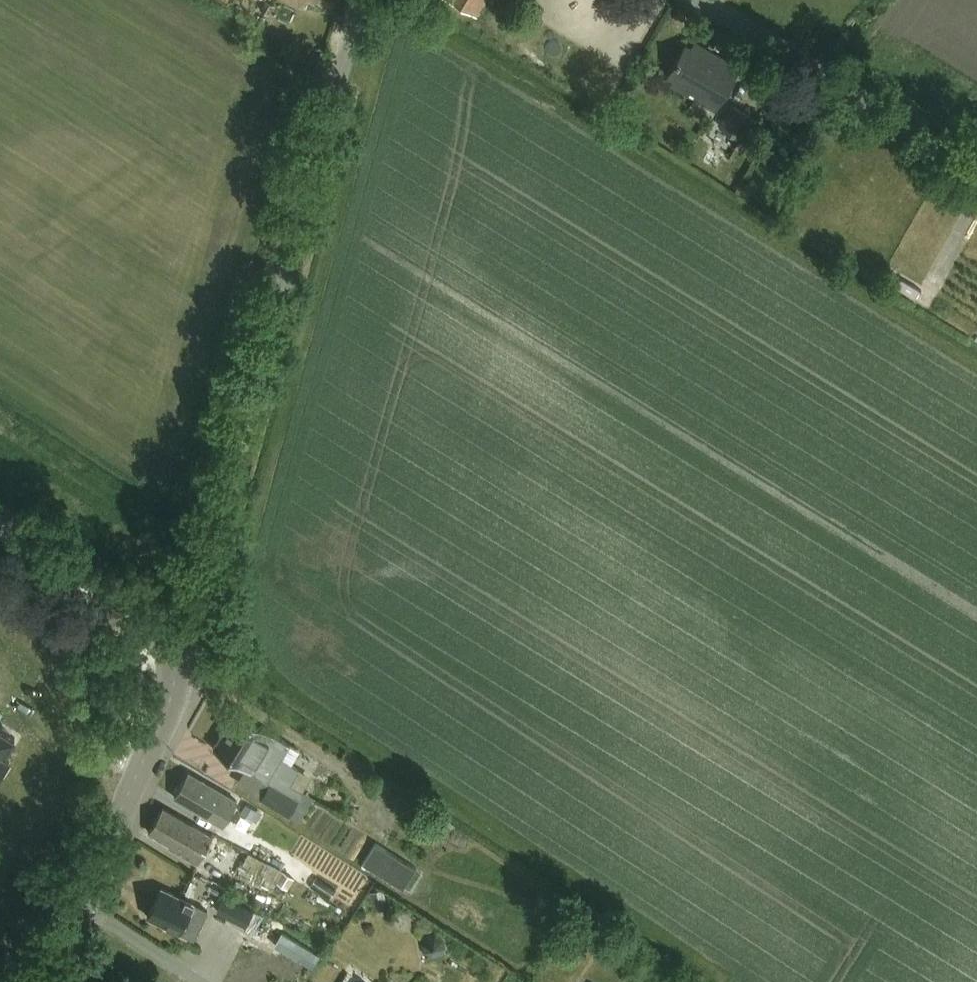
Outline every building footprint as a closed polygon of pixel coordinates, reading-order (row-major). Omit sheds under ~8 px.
[(476,15),(484,0),(448,0),(476,15)] [(684,44),(667,75),(673,79),(670,83),(715,108),(737,68),(693,43),(691,47),(684,44)] [(722,128),(739,137),(751,115),(734,106),(722,128)] [(290,743),(235,710),(213,747),(246,767),(236,783),(299,821),(314,796),(304,790),(312,776),(281,758),(290,743)] [(14,738),(0,729),(0,774),(1,774),(12,757),(5,752),(14,738)] [(221,824),(236,799),(186,770),(171,795),(221,824)] [(194,861),(210,835),(161,806),(147,829),(166,841),(166,844),(194,861)] [(415,868),(375,843),(363,863),(403,889),(415,868)] [(192,936),(206,907),(160,885),(147,914),(192,936)] [(254,910),(224,896),(217,912),(246,926),(254,910)] [(441,956),(446,948),(445,940),(436,933),(427,935),(421,943),(424,953),(432,958),(441,956)]
